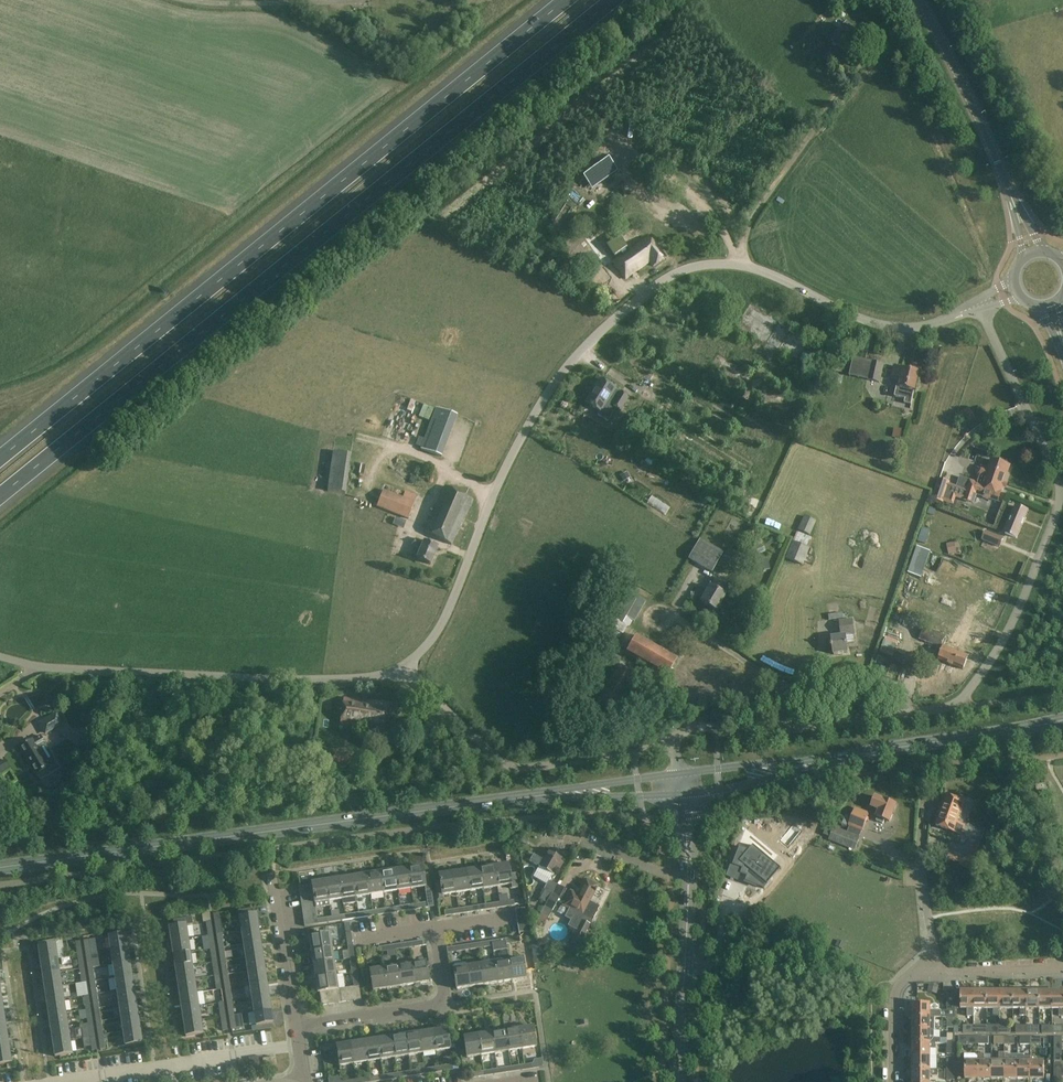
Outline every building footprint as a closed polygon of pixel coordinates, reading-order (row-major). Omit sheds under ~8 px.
[(867,38),(848,21),(832,39),(851,56),(867,38)] [(879,35),(874,31),(870,36),(875,40),(879,35)] [(608,159),(583,178),(588,185),(595,179),(599,185),(618,171),(608,159)] [(571,237),(566,241),(589,273),(605,262),(586,235),(575,242),(571,237)] [(619,236),(606,246),(614,258),(621,253),(622,255),(622,256),(613,263),(625,279),(649,262),(653,267),(665,259),(648,238),(628,252),(627,251),(625,250),(628,248),(619,236)] [(595,271),(589,275),(595,283),(600,280),(595,271)] [(884,364),(872,361),(868,379),(880,382),(884,364)] [(904,369),(895,367),(892,378),(898,380),(895,397),(906,399),(907,397),(913,399),(919,372),(904,369)] [(591,394),(586,403),(590,405),(589,406),(592,407),(600,412),(597,415),(608,422),(616,408),(620,411),(628,397),(621,393),(615,390),(615,389),(600,380),(594,390),(595,391),(592,395),(591,394)] [(976,416),(968,407),(959,414),(967,423),(976,416)] [(417,438),(425,416),(405,409),(397,431),(417,438)] [(453,419),(437,415),(428,452),(444,456),(453,419)] [(350,440),(335,437),(324,493),(348,498),(356,456),(348,454),(350,440)] [(938,478),(932,499),(943,502),(944,502),(954,505),(956,497),(964,499),(974,503),(977,494),(998,501),(1002,491),(1010,466),(1002,463),(991,460),(988,469),(981,467),(978,469),(977,472),(979,475),(980,476),(978,483),(960,477),(957,486),(950,483),(950,482),(938,478)] [(473,500),(445,487),(424,532),(452,545),(473,500)] [(414,502),(383,489),(377,506),(408,519),(414,502)] [(1028,511),(1016,506),(1005,533),(1016,538),(1028,511)] [(816,521),(804,516),(797,530),(810,535),(816,521)] [(931,530),(923,527),(918,541),(926,544),(931,530)] [(1003,538),(986,531),(982,539),(1000,546),(1003,538)] [(423,542),(415,539),(412,546),(421,549),(417,559),(431,565),(438,548),(424,542),(423,542)] [(723,553),(699,539),(688,559),(712,572),(723,553)] [(809,548),(792,542),(785,558),(802,565),(809,548)] [(733,551),(728,548),(720,561),(730,567),(735,559),(730,555),(733,551)] [(760,569),(770,568),(769,559),(759,560),(760,569)] [(704,589),(699,598),(702,600),(701,602),(716,611),(725,595),(724,595),(730,585),(716,577),(710,587),(707,591),(704,589)] [(623,598),(613,616),(629,625),(640,608),(623,598)] [(839,614),(838,602),(827,603),(829,620),(844,618),(843,613),(839,614)] [(833,645),(831,645),(831,647),(833,647),(834,654),(848,652),(847,644),(854,643),(853,636),(854,635),(853,619),(839,621),(841,636),(831,637),(833,645)] [(945,637),(924,628),(920,639),(941,647),(945,637)] [(677,659),(636,635),(625,655),(653,670),(649,676),(657,681),(661,675),(666,678),(677,659)] [(969,656),(944,646),(938,659),(963,669),(969,656)] [(601,668),(591,663),(583,677),(592,682),(601,668)] [(634,678),(617,668),(597,701),(614,711),(634,678)] [(360,700),(343,697),(339,726),(386,732),(390,704),(365,700),(364,703),(360,703),(360,700)] [(57,713),(39,724),(45,733),(53,729),(51,726),(55,724),(53,720),(58,716),(57,713)] [(33,740),(19,748),(35,775),(37,774),(40,779),(59,769),(54,760),(49,763),(41,750),(39,751),(38,748),(45,744),(41,736),(33,741),(33,740)] [(6,759),(0,762),(0,774),(11,768),(6,759)] [(936,825),(961,834),(965,825),(957,822),(965,802),(947,795),(936,825)] [(875,797),(871,807),(880,810),(877,817),(878,817),(876,821),(883,823),(884,820),(890,822),(896,805),(884,800),(883,800),(875,797)] [(870,813),(855,807),(848,825),(862,831),(870,813)] [(835,814),(827,835),(852,845),(857,833),(844,828),(848,819),(835,814)] [(763,824),(746,826),(747,834),(765,831),(763,824)] [(766,837),(763,849),(776,852),(778,840),(766,837)] [(980,844),(974,841),(967,857),(962,859),(949,854),(946,860),(969,870),(980,844)] [(803,843),(796,852),(800,856),(808,847),(803,843)] [(740,847),(732,865),(742,869),(740,874),(747,877),(745,881),(764,889),(778,873),(768,865),(763,871),(756,865),(761,860),(760,859),(763,855),(753,847),(754,846),(753,845),(752,847),(749,850),(740,847)] [(534,854),(531,860),(540,865),(533,876),(547,884),(544,889),(552,894),(557,884),(549,881),(551,877),(557,867),(560,869),(563,863),(560,862),(564,855),(562,854),(562,853),(559,851),(558,852),(551,848),(545,860),(535,854),(534,854)] [(495,867),(498,888),(511,886),(511,889),(518,888),(516,874),(511,875),(509,865),(495,867)] [(409,868),(412,889),(424,887),(425,892),(431,891),(429,874),(424,875),(423,866),(409,868)] [(498,888),(495,867),(481,869),(484,890),(498,888)] [(398,891),(412,889),(409,868),(395,870),(398,891)] [(467,871),(470,892),(484,890),(481,869),(467,871)] [(381,872),(385,893),(398,891),(395,870),(381,872)] [(454,873),(457,894),(470,892),(467,871),(454,873)] [(371,895),(385,893),(381,872),(368,874),(371,895)] [(457,894),(454,873),(440,875),(440,874),(438,875),(440,883),(435,884),(437,900),(444,899),(443,896),(457,894)] [(357,897),(371,895),(368,874),(354,876),(357,897)] [(357,897),(354,876),(340,878),(344,899),(342,899),(343,905),(357,903),(356,897),(357,897)] [(330,901),(342,899),(344,899),(340,878),(326,881),(330,901)] [(311,883),(312,885),(313,893),(314,901),(314,903),(323,902),(324,907),(330,906),(329,901),(330,901),(326,881),(319,882),(319,879),(312,880),(312,883),(311,883)] [(571,891),(564,905),(570,908),(565,917),(570,920),(577,924),(579,920),(590,925),(593,920),(600,907),(593,903),(590,901),(599,885),(587,879),(579,894),(571,891)] [(566,889),(557,884),(552,894),(546,903),(540,914),(535,924),(540,926),(543,922),(545,923),(559,898),(561,899),(566,889)] [(313,893),(312,885),(299,887),(300,895),(313,893)] [(314,901),(313,893),(300,895),(301,902),(314,901)] [(314,903),(314,901),(301,902),(302,910),(315,908),(314,903)] [(515,909),(516,918),(529,916),(528,907),(515,909)] [(316,916),(315,908),(302,910),(303,918),(316,916)] [(250,909),(239,911),(240,918),(242,931),(258,928),(261,928),(260,920),(257,920),(256,915),(251,916),(250,909)] [(317,919),(316,916),(303,918),(305,926),(317,924),(317,919)] [(518,925),(531,923),(529,916),(516,918),(518,925)] [(169,928),(171,942),(188,939),(186,926),(192,925),(191,917),(173,920),(175,927),(169,928)] [(590,925),(579,920),(568,942),(580,949),(587,936),(585,934),(590,925)] [(532,930),(531,923),(518,925),(519,932),(532,930)] [(244,945),(260,942),(258,928),(242,931),(244,945)] [(310,936),(312,950),(332,947),(330,933),(310,936)] [(111,951),(128,949),(126,935),(109,938),(111,951)] [(173,955),(190,953),(188,939),(171,942),(173,955)] [(492,941),(493,947),(493,951),(507,949),(507,945),(506,939),(492,941)] [(246,958),(263,955),(260,942),(244,945),(246,958)] [(39,948),(41,962),(58,959),(56,946),(39,948)] [(312,950),(314,964),(334,961),(332,947),(312,950)] [(128,949),(111,951),(113,965),(130,962),(128,949)] [(192,966),(190,953),(173,955),(175,969),(192,966)] [(248,972),(265,969),(263,955),(246,958),(248,972)] [(60,973),(58,959),(41,962),(43,976),(60,973)] [(509,961),(512,981),(526,979),(523,959),(509,961)] [(314,964),(316,978),(337,975),(334,961),(314,964)] [(498,983),(512,981),(509,961),(495,963),(498,983)] [(130,962),(113,965),(115,978),(132,976),(130,962)] [(412,964),(415,984),(429,982),(426,962),(412,964)] [(482,965),(485,985),(498,983),(495,963),(482,965)] [(401,986),(415,984),(412,964),(398,966),(401,986)] [(471,987),(485,985),(482,965),(468,967),(471,987)] [(194,980),(192,966),(175,969),(178,983),(194,980)] [(388,988),(401,986),(398,966),(385,968),(388,988)] [(457,989),(471,987),(468,967),(454,969),(457,989)] [(388,988),(385,968),(370,970),(374,990),(388,988)] [(250,985),(267,983),(265,969),(248,972),(250,985)] [(43,976),(45,989),(62,987),(60,973),(43,976)] [(337,975),(316,978),(318,992),(319,992),(329,990),(339,989),(337,975)] [(118,992),(134,989),(132,976),(115,978),(118,992)] [(180,996),(197,993),(194,980),(178,983),(180,996)] [(252,999),(269,996),(267,983),(250,985),(252,999)] [(361,1000),(359,986),(353,987),(354,987),(352,987),(354,1001),(361,1000)] [(45,989),(47,1003),(64,1000),(62,987),(45,989)] [(354,1001),(352,987),(346,988),(348,1002),(354,1001)] [(346,988),(339,989),(341,1003),(348,1002),(346,988)] [(120,1005),(136,1003),(134,989),(118,992),(120,1005)] [(339,989),(329,990),(331,1004),(341,1003),(339,989)] [(322,1006),(331,1004),(329,990),(319,992),(322,1006)] [(961,995),(955,995),(955,1008),(961,1008),(961,1007),(967,1007),(967,1016),(974,1016),(974,1007),(974,990),(961,990),(961,995)] [(974,1007),(987,1008),(987,990),(974,990),(974,1007)] [(1000,1008),(1000,990),(987,990),(987,1008),(993,1008),(993,1016),(1000,1016),(1000,1008)] [(1000,1008),(1013,1008),(1013,990),(1000,990),(1000,1008)] [(1026,1008),(1027,990),(1013,990),(1013,1008),(1020,1008),(1020,1015),(1026,1015),(1026,1008)] [(1026,1008),(1040,1008),(1040,990),(1027,990),(1026,1008)] [(1040,1008),(1053,1008),(1053,990),(1040,990),(1040,1008)] [(1053,1008),(1059,1008),(1059,1015),(1062,1015),(1062,990),(1053,990),(1053,1008)] [(955,1008),(955,995),(955,991),(947,991),(947,1011),(930,1011),(930,1003),(913,1003),(913,1016),(935,1016),(935,1017),(947,1017),(947,1016),(955,1016),(955,1008)] [(199,1007),(197,993),(180,996),(182,1010),(199,1007)] [(254,1012),(271,1010),(269,996),(252,999),(254,1012)] [(47,1003),(49,1016),(66,1014),(64,1000),(47,1003)] [(122,1019),(138,1016),(136,1003),(120,1005),(122,1019)] [(201,1021),(199,1007),(182,1010),(184,1023),(201,1021)] [(273,1023),(271,1010),(254,1012),(257,1026),(273,1023)] [(49,1016),(51,1030),(68,1027),(66,1014),(49,1016)] [(124,1032),(140,1030),(138,1016),(122,1019),(124,1032)] [(935,1016),(913,1016),(913,1030),(934,1030),(935,1030),(935,1017),(935,1016)] [(203,1034),(201,1021),(184,1023),(186,1037),(203,1034)] [(963,1033),(974,1033),(974,1025),(963,1025),(963,1033)] [(974,1025),(974,1033),(984,1033),(984,1025),(974,1025)] [(1000,1033),(1000,1025),(990,1025),(990,1033),(1000,1033)] [(1011,1026),(1000,1025),(1000,1033),(1010,1033),(1011,1026)] [(51,1030),(54,1044),(71,1041),(68,1027),(51,1030)] [(520,1029),(523,1049),(537,1047),(534,1027),(520,1029)] [(434,1031),(437,1052),(451,1049),(447,1029),(434,1031)] [(509,1051),(523,1049),(520,1029),(506,1032),(509,1051)] [(140,1030),(124,1032),(126,1046),(142,1044),(140,1030)] [(913,1030),(913,1043),(930,1043),(930,1044),(941,1044),(941,1038),(934,1038),(934,1030),(913,1030)] [(423,1054),(437,1052),(434,1031),(420,1033),(423,1054)] [(495,1054),(509,1051),(506,1032),(492,1034),(495,1054)] [(406,1035),(409,1056),(423,1054),(420,1033),(406,1035)] [(481,1056),(495,1054),(492,1034),(478,1036),(481,1056)] [(103,1036),(98,1036),(100,1050),(105,1049),(104,1040),(107,1039),(106,1035),(103,1036)] [(395,1058),(409,1056),(406,1035),(392,1037),(395,1058)] [(481,1056),(478,1036),(464,1038),(467,1058),(481,1056)] [(9,1050),(7,1037),(0,1038),(0,1052),(9,1050)] [(382,1060),(395,1058),(392,1037),(379,1040),(382,1060)] [(368,1062),(382,1060),(379,1040),(365,1042),(368,1062)] [(73,1055),(71,1041),(54,1044),(56,1057),(73,1055)] [(354,1064),(368,1062),(365,1042),(351,1044),(354,1064)] [(930,1056),(930,1044),(930,1043),(913,1043),(913,1056),(930,1056)] [(341,1066),(354,1064),(351,1044),(337,1046),(341,1066)] [(0,1052),(0,1066),(11,1064),(9,1050),(0,1052)] [(992,1078),(1005,1078),(1005,1060),(1005,1052),(999,1052),(999,1060),(992,1060),(992,1078)] [(978,1054),(978,1060),(979,1060),(978,1077),(992,1078),(992,1060),(991,1060),(991,1054),(984,1054),(978,1054)] [(255,1057),(257,1070),(264,1069),(263,1067),(264,1067),(262,1060),(262,1056),(255,1057)] [(913,1069),(930,1069),(930,1056),(913,1056),(913,1069)] [(1018,1078),(1031,1078),(1031,1061),(1031,1056),(1018,1056),(1018,1061),(1018,1078)] [(251,1071),(257,1070),(255,1057),(249,1058),(251,1071)] [(276,1057),(262,1060),(264,1067),(277,1065),(276,1057)] [(965,1077),(978,1077),(979,1060),(959,1060),(959,1073),(965,1073),(965,1077)] [(1018,1078),(1018,1061),(1005,1060),(1005,1078),(1018,1078)] [(1045,1061),(1031,1061),(1031,1078),(1044,1078),(1045,1061)] [(930,1069),(913,1069),(913,1081),(930,1081),(930,1076),(938,1076),(938,1069),(930,1069)]
